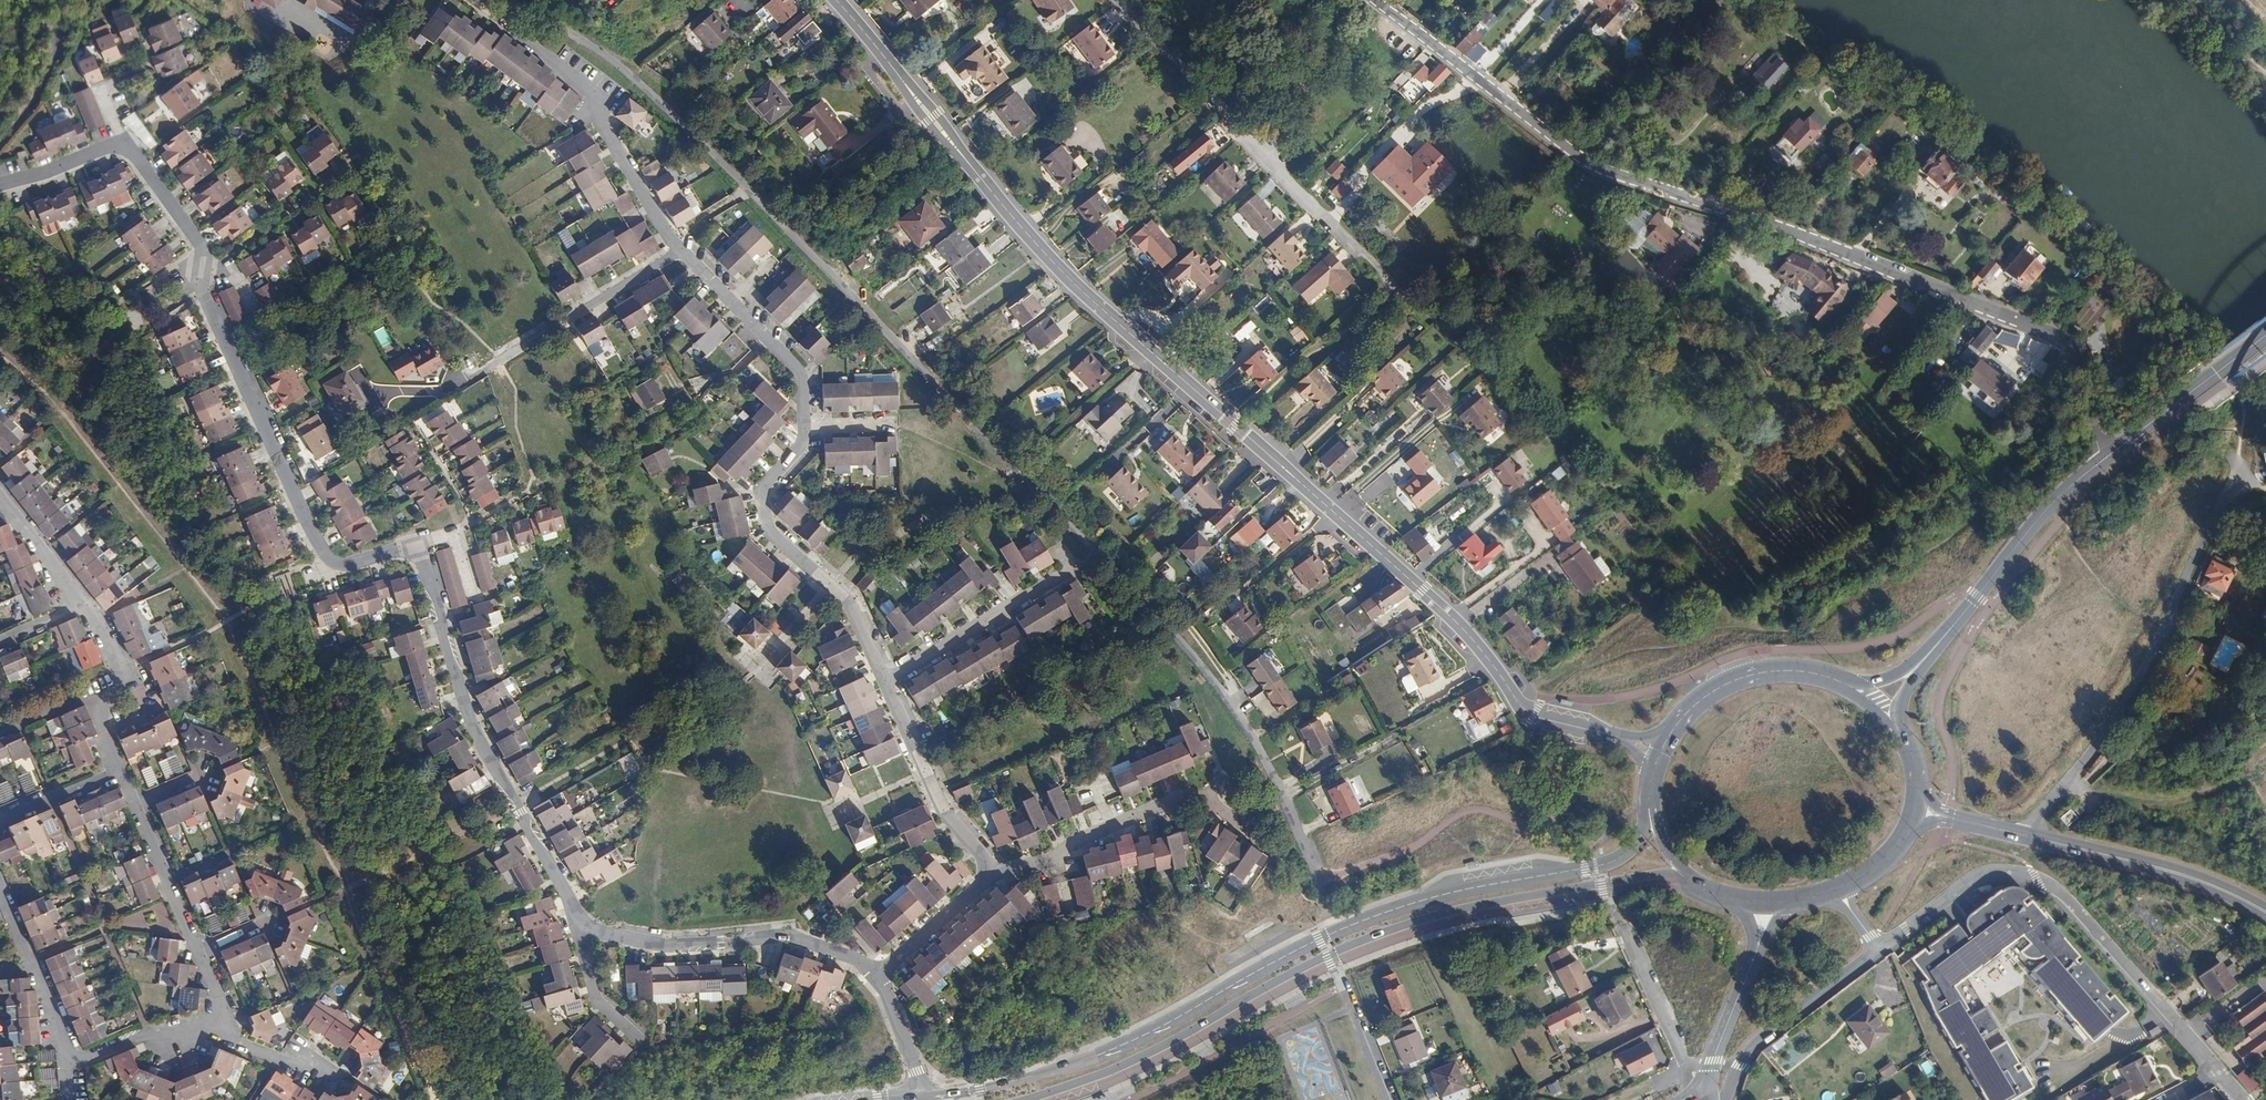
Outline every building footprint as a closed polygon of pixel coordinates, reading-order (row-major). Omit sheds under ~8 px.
[(315,5),(317,0),(298,0),(312,9),(315,5)] [(315,5),(354,29),(364,35),(379,44),(390,25),(350,0),(317,0),(315,5)] [(790,0),(772,0),(764,7),(780,26),(799,11),(790,0)] [(922,13),(937,1),(936,0),(902,0),(916,18),(922,13)] [(1042,15),(1040,17),(1047,26),(1070,10),(1063,1),(1061,2),(1059,0),(1031,0),(1042,15)] [(1605,8),(1607,10),(1596,23),(1609,35),(1621,22),(1616,17),(1624,8),(1616,0),(1612,0),(1605,8)] [(1605,8),(1612,0),(1597,0),(1605,8)] [(352,33),(354,29),(315,5),(312,9),(352,33)] [(1538,16),(1546,22),(1546,21),(1555,11),(1548,5),(1538,16)] [(1096,20),(1108,34),(1124,21),(1112,6),(1096,20)] [(438,37),(453,16),(440,7),(419,34),(426,39),(432,44),(438,37)] [(1631,14),(1624,8),(1616,17),(1621,22),(1622,24),(1631,14)] [(802,11),(780,29),(787,38),(809,19),(802,11)] [(138,35),(130,16),(129,13),(114,19),(119,31),(123,42),(138,35)] [(1483,23),(1489,29),(1499,18),(1494,13),(1483,23)] [(693,31),(710,52),(731,35),(713,14),(693,31)] [(459,21),(453,16),(438,37),(444,42),(451,47),(467,26),(470,22),(462,17),(459,21)] [(1000,18),(989,26),(997,36),(1008,27),(1000,18)] [(147,36),(150,42),(153,51),(180,39),(172,19),(148,28),(151,35),(147,36)] [(1609,35),(1596,23),(1592,27),(1591,32),(1595,36),(1597,34),(1604,40),(1609,35)] [(93,31),(96,39),(110,33),(107,25),(93,31)] [(473,30),(467,26),(451,47),(458,52),(464,57),(468,53),(483,32),(476,27),(473,30)] [(1092,26),(1073,40),(1096,72),(1115,57),(1092,26)] [(1465,56),(1477,42),(1481,37),(1472,30),(1455,48),(1465,56)] [(123,42),(119,31),(114,33),(119,43),(123,42)] [(490,37),(483,32),(468,53),(475,59),(481,64),(484,60),(500,39),(492,33),(490,37)] [(96,39),(105,61),(119,55),(115,45),(111,35),(110,33),(96,39)] [(119,43),(114,33),(111,35),(115,45),(119,43)] [(426,39),(419,34),(414,40),(421,46),(426,39)] [(503,35),(500,39),(484,60),(490,65),(498,70),(514,49),(507,45),(510,40),(503,35)] [(451,47),(444,42),(439,48),(446,54),(451,47)] [(1465,56),(1475,63),(1487,50),(1477,42),(1465,56)] [(516,45),(514,49),(498,70),(504,75),(511,80),(527,59),(521,55),(524,51),(516,45)] [(186,66),(178,46),(155,56),(150,58),(153,66),(156,72),(160,70),(163,76),(186,66)] [(464,57),(458,52),(454,58),(460,63),(464,57)] [(1006,81),(984,54),(982,56),(978,52),(965,61),(966,63),(954,72),(962,82),(970,76),(975,82),(978,80),(989,94),(1006,81)] [(102,77),(97,64),(93,55),(79,61),(87,84),(102,77)] [(530,55),(527,59),(511,80),(518,85),(525,90),(540,69),(534,65),(537,61),(530,55)] [(1754,83),(1763,91),(1785,66),(1776,58),(1769,65),(1765,62),(1756,72),(1760,76),(1754,83)] [(481,64),(475,59),(471,63),(477,69),(480,65),(481,64)] [(490,65),(484,60),(481,64),(480,65),(486,70),(490,65)] [(543,65),(540,69),(525,90),(531,95),(538,100),(554,80),(548,75),(550,71),(543,65)] [(1432,92),(1450,73),(1440,66),(1423,83),(1430,90),(1432,92)] [(1404,69),(1391,83),(1412,103),(1426,89),(1404,69)] [(504,75),(498,70),(494,76),(500,80),(504,75)] [(200,71),(185,80),(191,89),(205,79),(200,71)] [(191,89),(185,80),(162,95),(177,118),(200,104),(200,102),(201,100),(200,97),(200,95),(199,94),(198,92),(196,91),(194,90),(191,90),(191,89)] [(518,85),(511,80),(507,86),(513,91),(518,85)] [(561,85),(554,80),(538,100),(536,104),(542,109),(549,114),(554,108),(559,101),(562,96),(564,93),(558,88),(561,85)] [(770,83),(750,99),(770,123),(790,107),(770,83)] [(89,87),(73,94),(77,101),(92,95),(89,87)] [(278,93),(282,98),(287,94),(283,89),(278,93)] [(568,89),(564,93),(562,96),(576,105),(581,98),(568,89)] [(531,95),(525,90),(520,96),(527,100),(531,95)] [(1017,94),(994,110),(1015,139),(1037,123),(1017,94)] [(92,95),(77,101),(80,108),(95,102),(92,95)] [(576,105),(562,96),(559,101),(571,111),(576,105)] [(282,107),(276,99),(271,103),(277,111),(282,107)] [(631,129),(640,118),(645,112),(628,99),(615,116),(631,129)] [(571,111),(559,101),(554,108),(567,118),(571,111)] [(82,116),(98,109),(95,102),(80,108),(82,116)] [(542,109),(536,104),(531,110),(537,115),(542,109)] [(785,130),(796,143),(817,170),(826,163),(821,157),(825,153),(823,151),(840,137),(823,118),(825,116),(817,107),(815,109),(813,106),(795,119),(796,121),(785,130)] [(562,123),(567,118),(554,108),(549,114),(562,123)] [(85,123),(101,116),(98,109),(82,116),(85,123)] [(51,118),(53,123),(68,117),(66,111),(62,111),(54,114),(51,118)] [(157,143),(134,112),(122,119),(150,148),(157,143)] [(645,112),(640,118),(645,122),(650,116),(645,112)] [(85,123),(88,130),(104,124),(101,116),(85,123)] [(68,117),(53,123),(63,145),(71,142),(78,139),(79,142),(86,138),(84,132),(80,122),(73,125),(69,117),(68,117)] [(1802,125),(1814,137),(1818,131),(1807,120),(1802,125)] [(1792,160),(1814,137),(1802,125),(1798,122),(1794,121),(1790,125),(1790,130),(1776,145),(1792,160)] [(29,144),(32,153),(35,159),(49,154),(48,151),(57,148),(63,145),(53,123),(39,129),(43,138),(29,144)] [(171,156),(164,161),(170,168),(197,148),(184,130),(164,146),(168,151),(171,156)] [(586,130),(556,148),(560,155),(564,162),(568,159),(595,143),(586,130)] [(324,162),(338,153),(324,134),(311,144),(313,147),(324,162)] [(1944,139),(1919,169),(1925,173),(1926,175),(1926,177),(1924,180),(1935,188),(1938,185),(1939,186),(1955,167),(1953,165),(1955,163),(1946,155),(1952,146),(1944,139)] [(600,152),(595,143),(568,159),(572,166),(577,174),(600,161),(596,154),(600,152)] [(1392,169),(1382,179),(1410,207),(1450,169),(1427,146),(1407,166),(1393,151),(1383,160),(1392,169)] [(324,162),(313,147),(300,156),(311,172),(313,175),(326,166),(324,162)] [(560,155),(556,148),(550,152),(554,159),(560,155)] [(1039,164),(1047,174),(1066,158),(1060,149),(1039,164)] [(1866,150),(1862,154),(1870,162),(1874,157),(1866,150)] [(168,151),(161,156),(164,161),(171,156),(168,151)] [(288,160),(282,152),(269,161),(273,167),(275,170),(288,160)] [(1870,162),(1862,154),(1861,152),(1850,164),(1862,175),(1873,164),(1870,162)] [(187,179),(180,183),(186,191),(214,171),(201,153),(180,168),(184,174),(187,179)] [(1813,166),(1819,172),(1829,161),(1824,156),(1813,166)] [(1047,174),(1057,188),(1077,173),(1066,158),(1047,174)] [(568,159),(564,162),(562,163),(566,169),(572,166),(568,159)] [(289,188),(302,178),(288,160),(275,170),(289,188)] [(641,169),(660,202),(676,193),(679,191),(674,184),(668,173),(664,174),(656,160),(641,169)] [(1374,170),(1382,179),(1392,169),(1383,160),(1374,170)] [(604,169),(600,161),(577,174),(573,176),(578,184),(582,191),(605,177),(601,172),(604,169)] [(125,169),(122,164),(115,167),(116,170),(108,173),(101,176),(102,178),(110,196),(125,191),(121,182),(128,179),(134,176),(128,168),(125,169)] [(1205,182),(1214,192),(1235,175),(1226,164),(1205,182)] [(292,192),(289,188),(275,170),(273,167),(261,176),(279,201),(292,192)] [(1332,168),(1328,172),(1335,180),(1340,175),(1332,168)] [(1335,180),(1328,172),(1322,178),(1330,185),(1335,180)] [(1077,173),(1057,188),(1060,192),(1080,177),(1077,173)] [(184,174),(177,178),(180,183),(187,179),(184,174)] [(1235,175),(1214,192),(1226,206),(1246,188),(1235,175)] [(1987,183),(1978,175),(1973,181),(1982,189),(1987,183)] [(578,184),(573,176),(567,181),(571,188),(578,184)] [(1954,176),(1942,189),(1950,196),(1961,183),(1954,176)] [(617,198),(605,177),(582,191),(586,198),(593,211),(612,201),(617,198)] [(96,205),(111,200),(110,196),(102,178),(96,181),(87,185),(86,182),(79,185),(85,200),(93,197),(96,205)] [(220,180),(192,200),(198,207),(205,203),(209,207),(213,212),(233,198),(220,180)] [(681,180),(674,184),(679,191),(685,187),(681,180)] [(1328,192),(1338,203),(1349,193),(1339,182),(1328,192)] [(58,220),(59,222),(74,216),(71,206),(77,204),(71,189),(63,192),(64,194),(57,197),(50,200),(58,220)] [(586,198),(582,191),(576,195),(580,201),(586,198)] [(617,198),(612,201),(616,207),(630,200),(626,192),(617,198)] [(676,193),(660,202),(676,227),(694,216),(690,209),(683,198),(680,200),(676,193)] [(358,200),(354,194),(340,202),(350,219),(352,222),(366,214),(358,200)] [(1080,215),(1090,226),(1108,211),(1094,194),(1078,207),(1082,213),(1080,215)] [(58,220),(50,200),(49,198),(43,201),(34,204),(33,201),(26,204),(32,220),(39,217),(43,226),(58,220)] [(350,219),(340,202),(338,199),(324,207),(326,210),(337,227),(350,219)] [(1264,208),(1256,199),(1238,214),(1263,243),(1281,227),(1270,215),(1269,216),(1263,209),(1264,208)] [(630,200),(616,207),(620,214),(634,206),(630,200)] [(1568,220),(1574,215),(1562,201),(1556,207),(1568,220)] [(904,219),(921,241),(942,224),(925,202),(904,219)] [(205,203),(198,207),(202,212),(209,207),(205,203)] [(690,209),(694,216),(700,212),(696,206),(690,209)] [(232,240),(253,225),(239,207),(212,227),(218,234),(225,230),(228,234),(232,240)] [(1641,246),(1645,242),(1648,239),(1652,234),(1645,228),(1654,218),(1648,212),(1643,211),(1637,211),(1631,214),(1627,221),(1625,230),(1625,235),(1628,242),(1634,246),(1641,246)] [(1672,282),(1700,250),(1684,236),(1682,239),(1662,222),(1665,220),(1660,216),(1658,214),(1654,218),(1645,228),(1652,234),(1648,239),(1661,251),(1667,255),(1655,269),(1672,282)] [(305,228),(315,244),(329,236),(317,216),(303,224),(305,228)] [(58,220),(43,226),(45,233),(48,234),(62,229),(59,222),(58,220)] [(132,249),(155,233),(150,225),(148,226),(143,220),(122,236),(132,249)] [(643,221),(629,230),(645,256),(647,258),(660,249),(643,221)] [(1144,246),(1146,248),(1150,245),(1163,234),(1152,221),(1135,235),(1136,236),(1133,239),(1141,248),(1144,246)] [(747,232),(752,227),(747,222),(742,227),(747,232)] [(618,228),(622,234),(629,230),(625,223),(618,228)] [(1086,238),(1099,254),(1117,240),(1104,223),(1086,238)] [(771,246),(752,227),(747,232),(735,244),(749,259),(755,254),(759,257),(771,246)] [(304,256),(317,248),(315,244),(305,228),(292,236),(294,240),(297,245),(304,256)] [(965,256),(975,248),(959,228),(938,244),(954,264),(965,256)] [(221,239),(228,234),(225,230),(218,234),(221,239)] [(629,230),(622,234),(614,239),(624,255),(627,260),(634,257),(636,260),(645,256),(629,230)] [(624,255),(614,239),(610,232),(598,240),(591,244),(605,266),(624,255)] [(1270,249),(1291,273),(1307,259),(1296,247),(1292,242),(1295,239),(1289,232),(1270,249)] [(141,263),(144,261),(150,256),(163,247),(158,240),(160,239),(155,233),(132,249),(141,263)] [(591,244),(598,240),(594,234),(587,238),(591,244)] [(1148,250),(1164,268),(1174,260),(1181,254),(1179,252),(1163,234),(1150,245),(1146,248),(1148,250)] [(1763,258),(1774,238),(1766,235),(1755,254),(1763,258)] [(729,249),(735,244),(729,238),(723,244),(729,249)] [(292,259),(281,243),(279,239),(265,247),(267,250),(277,267),(286,262),(292,259)] [(1658,254),(1661,251),(1648,239),(1645,242),(1658,254)] [(144,261),(153,275),(175,259),(171,252),(172,251),(167,244),(163,247),(150,256),(144,261)] [(584,279),(605,266),(591,244),(578,252),(570,256),(584,279)] [(754,263),(749,259),(735,244),(729,249),(717,261),(732,276),(738,271),(742,275),(754,263)] [(992,261),(979,245),(975,248),(965,256),(954,264),(952,266),(964,282),(992,261)] [(570,256),(578,252),(574,246),(567,250),(570,256)] [(321,254),(317,248),(304,256),(300,258),(304,265),(321,254)] [(2020,253),(2041,269),(2043,266),(2024,249),(2020,253)] [(265,278),(279,270),(277,267),(267,250),(253,258),(256,263),(260,270),(265,278)] [(1216,281),(1192,253),(1177,266),(1178,267),(1164,279),(1175,292),(1189,280),(1201,294),(1216,281)] [(2020,253),(2003,273),(2024,290),(2041,269),(2020,253)] [(863,255),(849,266),(854,274),(868,262),(863,255)] [(1797,279),(1811,290),(1812,289),(1819,295),(1812,303),(1807,309),(1821,321),(1848,292),(1827,274),(1824,276),(1810,264),(1790,255),(1776,271),(1795,281),(1797,279)] [(256,263),(253,258),(251,256),(237,264),(242,271),(256,263)] [(1292,290),(1307,307),(1328,289),(1337,281),(1345,291),(1353,285),(1344,274),(1344,273),(1330,257),(1292,290)] [(1992,276),(1998,268),(1989,261),(1968,286),(1972,290),(1981,280),(1988,285),(1994,277),(1992,276)] [(290,268),(286,262),(277,267),(279,270),(281,273),(290,268)] [(260,270),(256,263),(242,271),(246,278),(260,270)] [(555,274),(559,280),(569,274),(565,268),(555,274)] [(787,286),(781,291),(797,307),(798,306),(814,290),(795,271),(783,282),(787,286)] [(920,271),(909,279),(918,291),(929,283),(920,271)] [(569,274),(559,280),(550,285),(561,304),(580,292),(569,274)] [(634,296),(641,307),(672,289),(663,275),(633,293),(634,296)] [(907,281),(901,288),(911,297),(917,290),(907,281)] [(1336,298),(1345,291),(1337,281),(1328,289),(1336,298)] [(254,292),(258,299),(273,290),(268,284),(254,292)] [(234,287),(219,294),(222,301),(237,294),(234,287)] [(797,307),(781,291),(777,287),(766,299),(769,303),(764,309),(779,324),(782,321),(797,307)] [(1812,289),(1811,290),(1806,296),(1812,303),(1819,295),(1812,289)] [(258,299),(263,306),(276,297),(273,290),(258,299)] [(819,295),(814,290),(798,306),(803,311),(819,295)] [(1032,293),(1011,308),(1023,325),(1044,311),(1032,293)] [(237,294),(222,301),(225,308),(240,301),(237,294)] [(2079,328),(2084,333),(2100,318),(2110,306),(2102,300),(2095,294),(2080,311),(2073,320),(2079,328)] [(648,319),(641,307),(634,296),(614,308),(628,330),(635,327),(648,319)] [(267,313),(280,304),(276,297),(263,306),(267,313)] [(1892,305),(1883,297),(1865,317),(1875,325),(1892,305)] [(679,322),(685,328),(704,310),(707,306),(701,300),(697,303),(693,298),(674,317),(679,322)] [(228,315),(244,308),(240,301),(225,308),(228,315)] [(950,320),(937,302),(920,314),(928,324),(934,332),(950,320)] [(187,307),(180,312),(183,317),(190,314),(187,307)] [(802,312),(797,307),(782,321),(788,326),(802,312)] [(827,307),(816,317),(821,321),(831,312),(827,307)] [(232,322),(247,316),(244,308),(228,315),(232,322)] [(685,328),(692,335),(697,340),(719,319),(713,311),(710,315),(704,310),(685,328)] [(236,331),(250,323),(247,316),(232,322),(236,331)] [(1061,333),(1048,316),(1026,333),(1039,350),(1061,333)] [(588,347),(597,341),(606,336),(595,317),(576,328),(588,347)] [(697,340),(694,344),(701,350),(705,355),(731,330),(719,319),(697,340)] [(1259,336),(1245,319),(1238,325),(1253,342),(1259,336)] [(680,333),(685,328),(679,322),(674,327),(680,333)] [(819,324),(813,329),(819,335),(824,329),(819,324)] [(930,335),(934,332),(928,324),(924,328),(930,335)] [(196,340),(193,332),(191,333),(187,325),(163,336),(170,352),(196,340)] [(1287,333),(1299,347),(1308,339),(1295,325),(1287,333)] [(385,326),(375,330),(382,347),(392,343),(385,326)] [(638,333),(635,327),(628,330),(631,336),(638,333)] [(1982,355),(1996,337),(1984,328),(1970,346),(1982,355)] [(831,353),(826,347),(828,344),(819,335),(813,329),(798,343),(818,364),(831,353)] [(940,334),(926,342),(930,349),(944,340),(940,334)] [(697,340),(692,335),(687,339),(692,345),(694,344),(697,340)] [(606,336),(597,341),(600,347),(610,342),(606,336)] [(196,340),(170,352),(172,356),(176,367),(201,356),(198,348),(199,347),(196,340)] [(432,347),(411,359),(422,378),(443,365),(432,347)] [(1252,383),(1260,392),(1277,377),(1284,371),(1265,349),(1257,355),(1257,354),(1243,367),(1244,367),(1241,370),(1247,377),(1250,375),(1255,381),(1252,383)] [(705,355),(701,350),(696,354),(701,360),(705,355)] [(1091,351),(1073,366),(1091,388),(1109,373),(1091,351)] [(201,356),(176,367),(183,382),(210,370),(206,363),(205,363),(201,356)] [(1977,361),(1964,378),(1972,385),(1986,368),(1977,361)] [(1387,363),(1369,380),(1375,387),(1381,393),(1387,399),(1404,382),(1387,363)] [(1990,364),(1986,368),(2006,384),(2009,380),(1990,364)] [(266,379),(272,388),(274,387),(276,391),(286,406),(305,394),(287,366),(266,379)] [(1986,368),(1972,385),(1992,400),(2006,384),(1986,368)] [(1314,370),(1295,386),(1297,387),(1293,391),(1302,401),(1306,398),(1318,411),(1335,395),(1314,370)] [(362,401),(345,372),(324,385),(341,414),(362,401)] [(854,384),(871,383),(870,374),(853,374),(854,384)] [(758,387),(763,381),(758,376),(753,381),(758,387)] [(663,398),(651,379),(635,388),(635,389),(631,391),(642,411),(663,398)] [(787,403),(763,381),(758,387),(752,393),(759,401),(764,405),(775,415),(787,403)] [(1419,405),(1431,418),(1442,408),(1451,400),(1435,381),(1414,399),(1419,405)] [(896,409),(896,382),(888,383),(871,383),(871,405),(879,405),(880,410),(896,409)] [(871,405),(871,383),(854,384),(846,384),(846,406),(855,406),(855,411),(872,410),(871,405)] [(847,411),(846,406),(846,384),(837,384),(822,385),(822,407),(830,407),(830,412),(847,411)] [(220,393),(217,385),(190,397),(197,412),(222,402),(218,394),(220,393)] [(1992,400),(1972,385),(1968,391),(1988,406),(1992,400)] [(1381,393),(1375,387),(1373,389),(1378,395),(1381,393)] [(1102,408),(1097,404),(1088,412),(1110,436),(1127,421),(1124,418),(1136,406),(1121,390),(1102,408)] [(1419,405),(1414,399),(1410,402),(1415,408),(1419,405)] [(1482,409),(1485,406),(1478,399),(1456,421),(1463,428),(1468,423),(1470,426),(1474,430),(1471,432),(1481,441),(1497,425),(1489,417),(1482,409)] [(758,411),(764,405),(759,401),(754,406),(758,411)] [(198,416),(204,428),(231,416),(227,408),(225,409),(222,402),(197,412),(198,416)] [(783,423),(775,415),(764,405),(758,411),(751,418),(754,423),(769,437),(783,423)] [(1492,414),(1485,406),(1482,409),(1489,417),(1492,414)] [(8,419),(0,410),(0,427),(8,419)] [(445,411),(430,421),(427,423),(435,436),(438,434),(454,425),(445,411)] [(335,449),(315,415),(296,426),(316,460),(335,449)] [(231,416),(204,428),(210,442),(235,431),(232,424),(234,423),(231,416)] [(1372,416),(1367,420),(1373,425),(1377,421),(1372,416)] [(754,423),(751,418),(749,417),(743,424),(749,429),(754,423)] [(8,419),(0,427),(0,448),(7,454),(20,441),(11,431),(16,426),(8,419)] [(466,436),(457,423),(454,425),(438,434),(447,447),(452,444),(466,436)] [(773,441),(769,437),(754,423),(749,429),(741,437),(760,455),(773,441)] [(406,438),(402,431),(385,441),(398,462),(414,452),(418,450),(409,437),(406,438)] [(735,443),(741,437),(736,432),(730,438),(735,443)] [(1193,456),(1174,435),(1158,450),(1177,471),(1193,456)] [(746,469),(760,455),(741,437),(735,443),(727,452),(746,469)] [(886,442),(873,443),(874,465),(874,473),(874,477),(888,476),(888,455),(895,455),(894,437),(886,437),(886,442)] [(849,466),(849,443),(849,438),(831,439),(831,444),(823,445),(824,467),(834,466),(849,466)] [(874,465),(873,443),(873,438),(855,438),(856,443),(849,443),(849,466),(866,465),(874,465)] [(464,463),(480,453),(472,439),(456,449),(453,450),(462,464),(464,463)] [(1341,441),(1321,459),(1335,475),(1355,457),(1341,441)] [(622,454),(616,442),(610,445),(614,457),(622,454)] [(217,458),(224,473),(251,461),(248,453),(245,454),(241,447),(217,458)] [(717,452),(722,458),(727,452),(722,447),(717,452)] [(665,448),(651,455),(642,460),(650,477),(673,465),(665,448)] [(1411,483),(1402,490),(1418,508),(1441,488),(1438,485),(1442,477),(1419,451),(1407,462),(1419,476),(1416,478),(1418,480),(1412,484),(1411,483)] [(414,452),(398,462),(394,464),(403,478),(416,471),(423,466),(414,452)] [(750,473),(746,469),(727,452),(722,458),(711,469),(723,482),(729,476),(735,481),(740,476),(743,479),(750,473)] [(10,490),(30,474),(37,469),(29,460),(23,465),(16,456),(1,467),(6,473),(10,479),(5,483),(10,490)] [(1515,466),(1509,457),(1493,469),(1511,492),(1526,481),(1521,474),(1525,472),(1519,464),(1515,466)] [(484,476),(488,474),(479,460),(467,467),(461,471),(469,485),(484,476)] [(251,461),(224,473),(229,484),(231,488),(255,477),(252,469),(254,468),(251,461)] [(1567,462),(1561,466),(1564,470),(1570,465),(1567,462)] [(1107,481),(1109,483),(1127,467),(1125,465),(1107,481)] [(1127,467),(1109,483),(1135,511),(1152,495),(1139,480),(1137,482),(1131,475),(1132,473),(1127,467)] [(1564,476),(1558,469),(1549,476),(1556,484),(1564,476)] [(422,473),(419,475),(402,485),(410,499),(414,497),(430,487),(422,473)] [(1137,482),(1139,480),(1132,473),(1131,475),(1137,482)] [(19,501),(46,481),(41,474),(37,474),(33,477),(30,474),(10,490),(16,497),(19,501)] [(324,474),(311,482),(319,496),(324,493),(328,499),(332,506),(351,495),(343,481),(332,487),(324,474)] [(466,487),(474,500),(480,509),(498,499),(484,476),(469,485),(466,487)] [(255,477),(231,488),(238,503),(251,497),(265,491),(261,483),(259,484),(255,477)] [(1227,501),(1202,477),(1186,494),(1210,517),(1227,501)] [(29,514),(49,498),(46,495),(51,491),(51,488),(46,481),(19,501),(25,509),(29,514)] [(692,490),(694,499),(696,507),(708,504),(715,502),(726,500),(724,490),(719,491),(717,484),(692,490)] [(430,487),(414,497),(423,511),(442,500),(434,486),(430,487)] [(1276,486),(1263,497),(1268,502),(1280,491),(1276,486)] [(792,492),(789,494),(807,511),(812,505),(799,493),(797,496),(792,492)] [(1549,530),(1559,544),(1573,533),(1564,520),(1566,518),(1547,492),(1528,506),(1547,532),(1549,530)] [(323,501),(328,499),(324,493),(319,496),(323,501)] [(776,516),(791,529),(802,516),(807,511),(789,494),(787,493),(775,505),(781,511),(776,516)] [(364,516),(351,495),(332,506),(337,514),(340,520),(336,523),(340,530),(353,522),(364,516)] [(740,496),(726,500),(715,502),(717,510),(719,521),(744,515),(740,496)] [(35,521),(39,526),(65,505),(60,499),(55,499),(52,502),(49,498),(29,514),(35,521)] [(696,507),(694,499),(687,500),(689,508),(696,507)] [(715,502),(708,504),(710,511),(717,510),(715,502)] [(1217,529),(1236,511),(1227,502),(1208,521),(1217,529)] [(48,538),(69,522),(65,519),(70,515),(70,511),(67,508),(65,505),(39,526),(43,531),(48,538)] [(244,519),(252,534),(276,523),(272,515),(275,514),(272,506),(244,519)] [(541,535),(564,528),(559,510),(551,512),(550,508),(534,513),(535,517),(541,535)] [(332,517),(336,523),(340,520),(337,514),(332,517)] [(748,534),(744,515),(719,521),(721,529),(723,540),(748,534)] [(813,548),(820,541),(827,533),(821,527),(811,518),(808,521),(802,516),(791,529),(813,548)] [(527,519),(532,537),(541,535),(535,517),(527,519)] [(1437,517),(1431,522),(1435,529),(1442,524),(1437,517)] [(519,547),(534,542),(532,537),(527,519),(512,524),(513,528),(519,547)] [(1250,543),(1263,532),(1251,520),(1238,532),(1250,543)] [(721,529),(719,521),(712,523),(714,531),(721,529)] [(821,527),(827,533),(832,527),(826,521),(821,527)] [(357,548),(368,542),(377,537),(368,523),(357,529),(353,522),(340,530),(344,538),(349,534),(353,540),(357,548)] [(67,562),(87,546),(93,542),(78,523),(58,539),(63,546),(67,551),(62,555),(67,562)] [(253,537),(258,549),(286,537),(282,529),(279,530),(276,523),(252,534),(253,537)] [(8,525),(0,528),(0,553),(23,543),(20,535),(14,538),(11,531),(8,525)] [(1414,528),(1401,537),(1422,561),(1434,552),(1421,537),(1414,528)] [(493,549),(496,557),(512,553),(505,530),(489,535),(493,549)] [(1421,537),(1434,552),(1440,547),(1428,531),(1421,537)] [(1039,539),(1035,533),(1027,538),(1031,544),(1039,539)] [(1195,533),(1187,540),(1192,545),(1200,538),(1195,533)] [(1486,547),(1475,533),(1458,547),(1478,571),(1494,557),(1493,557),(1503,549),(1496,540),(1486,547)] [(348,543),(353,540),(349,534),(344,538),(348,543)] [(286,537),(258,549),(259,552),(265,563),(290,553),(286,545),(289,544),(286,537)] [(1031,544),(1017,552),(1029,571),(1036,567),(1038,571),(1053,563),(1045,551),(1039,539),(1031,544)] [(828,549),(820,541),(813,548),(822,556),(828,549)] [(1010,568),(1004,572),(1010,581),(1013,586),(1020,583),(1017,578),(1029,571),(1017,552),(1011,542),(999,549),(1010,568)] [(23,543),(0,553),(0,561),(2,565),(3,565),(8,575),(39,562),(36,554),(29,556),(26,548),(23,543)] [(749,578),(767,558),(750,543),(731,562),(738,568),(749,578)] [(1559,566),(1571,581),(1574,579),(1585,594),(1604,580),(1603,579),(1591,563),(1581,550),(1579,551),(1572,545),(1555,557),(1561,564),(1559,566)] [(76,574),(103,553),(98,547),(94,546),(89,549),(87,546),(67,562),(72,569),(76,574)] [(452,553),(450,547),(436,551),(437,558),(452,553)] [(1312,548),(1293,562),(1309,581),(1328,567),(1312,548)] [(265,563),(259,552),(252,555),(258,566),(265,563)] [(1643,552),(1638,556),(1643,562),(1648,557),(1643,552)] [(86,586),(106,571),(103,567),(107,564),(108,560),(103,553),(76,574),(81,581),(86,586)] [(452,553),(437,558),(440,565),(454,561),(452,553)] [(488,559),(486,553),(472,557),(473,563),(488,559)] [(498,565),(514,561),(512,553),(496,557),(498,565)] [(968,557),(958,565),(962,570),(979,591),(989,583),(992,587),(999,583),(992,575),(988,569),(981,573),(968,557)] [(2212,563),(2230,571),(2233,565),(2215,557),(2212,563)] [(276,565),(277,569),(288,565),(294,562),(293,558),(276,565)] [(784,574),(767,558),(749,578),(755,584),(767,594),(784,574)] [(488,559),(473,563),(476,571),(490,566),(488,559)] [(1597,559),(1591,563),(1603,579),(1609,574),(1597,559)] [(454,561),(440,565),(442,573),(456,568),(454,561)] [(1163,561),(1155,572),(1168,582),(1177,571),(1163,561)] [(42,569),(39,562),(8,575),(12,584),(20,581),(23,590),(24,592),(41,586),(38,578),(36,572),(42,569)] [(738,568),(731,562),(727,568),(733,573),(738,568)] [(2219,594),(2230,571),(2212,563),(2201,586),(2219,594)] [(962,570),(958,565),(951,570),(955,576),(962,570)] [(490,566),(476,571),(478,578),(492,574),(490,566)] [(459,576),(456,568),(442,573),(444,580),(459,576)] [(789,568),(784,574),(767,594),(766,595),(777,606),(802,580),(789,568)] [(955,576),(942,586),(956,602),(961,598),(965,602),(979,591),(962,570),(955,576)] [(91,594),(95,598),(121,578),(117,571),(113,571),(109,574),(106,571),(86,586),(91,594)] [(868,572),(856,586),(862,591),(866,587),(871,582),(875,578),(868,572)] [(478,578),(480,586),(494,581),(492,574),(478,578)] [(461,584),(459,576),(444,580),(446,587),(461,584)] [(105,611),(125,595),(122,591),(126,587),(126,583),(121,578),(95,598),(99,603),(105,611)] [(396,604),(412,600),(405,578),(399,579),(390,581),(389,579),(382,581),(386,596),(394,595),(396,604)] [(755,584),(749,578),(744,584),(750,589),(755,584)] [(1574,579),(1571,581),(1582,596),(1585,594),(1574,579)] [(1076,621),(1079,625),(1082,623),(1090,618),(1079,600),(1086,595),(1076,580),(1069,585),(1072,589),(1061,596),(1070,611),(1072,615),(1076,621)] [(1383,611),(1409,593),(1405,589),(1395,580),(1373,597),(1383,611)] [(359,591),(366,613),(382,609),(379,598),(386,596),(382,581),(373,583),(374,586),(365,589),(359,591)] [(482,592),(496,588),(494,581),(480,586),(482,592)] [(942,586),(938,581),(932,585),(935,591),(942,586)] [(875,586),(871,582),(866,587),(870,591),(875,586)] [(463,591),(461,584),(446,587),(448,595),(463,591)] [(44,592),(41,586),(24,592),(14,597),(16,599),(20,601),(21,604),(23,607),(28,615),(26,616),(28,619),(51,609),(49,603),(51,602),(48,594),(46,591),(44,592)] [(935,591),(923,600),(936,617),(942,613),(946,617),(959,607),(956,602),(942,586),(935,591)] [(335,594),(342,617),(349,615),(351,618),(366,613),(359,591),(352,593),(344,595),(343,592),(335,594)] [(448,595),(451,602),(465,598),(463,591),(448,595)] [(1047,605),(1040,609),(1051,628),(1065,619),(1072,615),(1070,611),(1061,596),(1058,591),(1044,600),(1047,605)] [(335,594),(327,596),(328,600),(319,603),(313,605),(314,609),(317,608),(323,626),(335,623),(334,619),(342,617),(335,594)] [(923,600),(919,595),(912,601),(916,606),(923,600)] [(1374,618),(1383,611),(1373,597),(1362,605),(1367,613),(1368,614),(1370,612),(1374,618)] [(452,608),(467,605),(465,598),(451,602),(452,608)] [(903,616),(896,608),(896,609),(888,599),(879,606),(886,616),(885,617),(898,633),(893,638),(900,647),(917,634),(903,616)] [(923,600),(916,606),(903,616),(917,634),(923,629),(926,633),(940,622),(936,617),(923,600)] [(492,613),(489,601),(488,601),(472,607),(476,617),(456,623),(459,636),(463,635),(491,627),(487,614),(492,613)] [(139,604),(138,602),(113,612),(116,619),(114,620),(115,623),(119,631),(121,630),(124,636),(148,626),(150,625),(149,621),(145,619),(143,615),(142,614),(140,610),(138,610),(137,606),(139,604)] [(1341,628),(1351,620),(1339,603),(1328,611),(1341,628)] [(1040,609),(1037,605),(1023,613),(1025,618),(1019,622),(1030,641),(1044,632),(1051,628),(1040,609)] [(1362,605),(1348,615),(1352,620),(1359,614),(1362,617),(1367,613),(1362,605)] [(1544,638),(1515,605),(1499,619),(1509,631),(1505,635),(1523,656),(1544,638)] [(1244,607),(1225,621),(1243,643),(1262,628),(1255,619),(1254,620),(1244,607)] [(317,608),(314,609),(319,627),(323,626),(317,608)] [(1359,614),(1352,620),(1359,629),(1374,618),(1370,612),(1368,614),(1367,613),(1362,617),(1359,614)] [(1069,625),(1076,621),(1072,615),(1065,619),(1069,625)] [(1414,629),(1423,623),(1417,617),(1409,622),(1414,629)] [(76,618),(53,628),(54,630),(55,629),(57,634),(57,635),(59,641),(58,641),(60,646),(59,649),(60,652),(68,649),(86,641),(83,634),(86,633),(84,629),(81,623),(79,624),(76,618)] [(1090,618),(1082,623),(1086,630),(1094,625),(1090,618)] [(754,650),(769,633),(752,619),(738,636),(754,650)] [(1396,627),(1402,637),(1414,629),(1409,622),(1407,620),(1396,627)] [(147,630),(148,626),(124,636),(126,643),(124,644),(126,648),(129,654),(131,653),(134,659),(168,645),(166,639),(163,639),(160,631),(150,634),(149,632),(147,630)] [(498,651),(491,627),(463,635),(470,659),(498,651)] [(1003,640),(996,644),(1006,660),(1007,663),(1022,654),(1029,650),(1015,627),(1000,635),(1003,640)] [(826,659),(853,646),(845,628),(834,632),(837,639),(818,648),(824,660),(826,659)] [(1047,638),(1055,635),(1051,628),(1044,632),(1047,638)] [(424,649),(418,630),(393,638),(396,646),(399,656),(405,655),(424,649)] [(2224,635),(2210,664),(2231,674),(2245,645),(2224,635)] [(980,650),(973,654),(984,673),(998,664),(1006,660),(996,644),(992,636),(977,645),(980,650)] [(91,639),(86,641),(68,649),(69,652),(70,651),(72,655),(71,656),(73,661),(72,662),(75,668),(73,670),(75,674),(101,663),(98,656),(101,655),(98,649),(96,644),(94,645),(91,639)] [(2192,641),(2187,652),(2201,659),(2206,647),(2192,641)] [(399,656),(396,646),(389,648),(392,658),(399,656)] [(858,656),(853,646),(826,659),(829,667),(833,675),(857,665),(854,658),(858,656)] [(1399,655),(1401,659),(1419,652),(1417,647),(1399,655)] [(5,648),(0,650),(0,660),(10,682),(21,678),(17,671),(29,666),(22,648),(8,654),(5,648)] [(427,659),(424,649),(405,655),(411,673),(413,682),(430,678),(425,660),(427,659)] [(959,663),(952,667),(961,683),(963,685),(977,677),(984,673),(973,654),(971,649),(956,658),(959,663)] [(1033,657),(1029,650),(1022,654),(1025,661),(1033,657)] [(1420,687),(1440,676),(1427,650),(1407,661),(1413,673),(1420,687)] [(498,651),(470,659),(477,683),(505,676),(498,651)] [(175,654),(175,652),(150,662),(152,669),(150,670),(153,675),(155,680),(157,680),(160,686),(187,674),(184,669),(181,669),(176,659),(175,659),(174,655),(175,654)] [(775,668),(784,676),(790,682),(791,683),(799,674),(806,666),(790,652),(775,668)] [(1280,680),(1263,655),(1247,666),(1264,691),(1280,680)] [(829,667),(826,659),(824,660),(818,663),(820,666),(822,671),(829,667)] [(936,672),(929,677),(940,695),(954,687),(961,683),(952,667),(947,659),(933,668),(936,672)] [(1007,663),(1006,660),(998,664),(1002,671),(1010,666),(1007,663)] [(1356,669),(1361,676),(1369,671),(1364,663),(1356,669)] [(806,666),(799,674),(805,679),(812,672),(806,666)] [(914,686),(907,690),(919,708),(933,699),(940,695),(929,677),(927,672),(911,681),(914,686)] [(404,675),(406,684),(413,682),(411,673),(404,675)] [(981,683),(988,679),(984,673),(977,677),(981,683)] [(1410,693),(1420,687),(1413,673),(1405,677),(1404,680),(1410,693)] [(170,709),(195,699),(193,695),(191,696),(189,692),(190,692),(188,686),(189,685),(187,682),(187,679),(188,678),(187,674),(160,686),(163,692),(161,694),(162,697),(165,704),(168,703),(170,709)] [(1356,685),(1350,675),(1343,679),(1349,690),(1356,685)] [(421,710),(438,705),(433,688),(436,687),(433,677),(430,678),(413,682),(421,710)] [(509,677),(501,682),(510,698),(521,693),(513,679),(509,677)] [(843,697),(846,703),(874,690),(870,683),(866,684),(863,678),(839,688),(843,697)] [(1297,703),(1280,680),(1264,691),(1281,714),(1297,703)] [(501,682),(476,696),(488,718),(514,704),(519,701),(518,698),(522,695),(521,693),(510,698),(501,682)] [(963,685),(961,683),(954,687),(958,693),(965,689),(963,685)] [(1494,708),(1481,685),(1464,694),(1476,716),(1474,717),(1470,719),(1480,738),(1493,731),(1487,720),(1494,717),(1490,710),(1494,708)] [(878,700),(874,690),(846,703),(849,712),(853,719),(877,709),(874,702),(878,700)] [(1476,716),(1464,694),(1461,695),(1474,717),(1476,716)] [(940,695),(933,699),(937,706),(944,701),(940,695)] [(836,700),(839,706),(846,703),(843,697),(836,700)] [(1180,705),(1177,699),(1168,703),(1171,708),(1180,705)] [(839,706),(842,715),(849,712),(846,703),(839,706)] [(1503,703),(1494,708),(1498,716),(1508,710),(1503,703)] [(514,704),(488,718),(501,740),(521,728),(523,727),(526,725),(514,704)] [(68,729),(91,719),(87,711),(85,705),(47,721),(53,736),(68,729)] [(885,716),(881,707),(877,709),(853,719),(857,727),(859,734),(883,724),(881,717),(885,716)] [(168,739),(177,735),(166,711),(159,714),(158,718),(152,721),(152,723),(161,744),(169,741),(168,739)] [(191,723),(203,729),(207,720),(185,711),(179,728),(187,731),(191,723)] [(1362,716),(1355,719),(1360,731),(1366,728),(1362,716)] [(427,745),(433,757),(447,749),(464,739),(452,718),(436,726),(442,736),(427,745)] [(93,725),(91,719),(68,729),(70,733),(63,737),(66,747),(92,736),(97,734),(93,725)] [(853,719),(846,722),(849,730),(857,727),(853,719)] [(1332,744),(1320,719),(1302,728),(1314,753),(1332,744)] [(1480,738),(1470,719),(1466,722),(1476,740),(1480,738)] [(866,749),(890,739),(888,733),(892,731),(888,721),(883,724),(859,734),(863,742),(866,749)] [(1184,742),(1192,758),(1211,750),(1206,738),(1200,741),(1191,722),(1178,727),(1181,734),(1184,742)] [(134,728),(144,749),(145,752),(154,748),(155,750),(162,747),(161,744),(152,723),(145,726),(141,725),(134,728)] [(195,749),(207,753),(214,733),(203,729),(191,723),(187,731),(181,734),(189,751),(195,749)] [(118,736),(128,759),(136,755),(135,753),(144,749),(134,728),(133,726),(126,729),(125,732),(118,736)] [(509,765),(534,750),(521,728),(501,740),(496,743),(509,765)] [(70,733),(68,729),(53,736),(59,750),(61,749),(66,747),(63,737),(70,733)] [(10,734),(3,737),(11,755),(13,761),(23,757),(24,759),(32,756),(21,733),(15,735),(10,734)] [(221,764),(238,756),(235,750),(238,743),(214,733),(207,753),(218,758),(221,764)] [(859,734),(853,737),(856,745),(863,742),(859,734)] [(1184,742),(1181,734),(1163,743),(1166,749),(1184,742)] [(95,743),(92,736),(66,747),(61,749),(66,759),(73,757),(77,767),(94,760),(90,750),(88,747),(95,743)] [(0,738),(0,767),(4,766),(1,759),(11,755),(3,737),(0,738)] [(869,767),(901,753),(895,737),(890,739),(866,749),(863,751),(867,760),(869,767)] [(461,774),(476,765),(467,750),(469,748),(464,739),(447,749),(456,765),(461,774)] [(1166,749),(1176,773),(1194,765),(1192,758),(1184,742),(1166,749)] [(1158,753),(1166,749),(1163,743),(1155,746),(1158,753)] [(2113,755),(2117,760),(2130,749),(2125,744),(2113,755)] [(1158,780),(1176,773),(1166,749),(1158,753),(1148,757),(1158,780)] [(546,772),(534,750),(509,765),(521,787),(546,772)] [(1141,760),(1148,757),(1145,750),(1138,753),(1141,760)] [(633,752),(618,761),(630,779),(644,770),(633,752)] [(168,759),(176,778),(185,774),(177,755),(168,759)] [(1132,768),(1140,788),(1158,780),(1148,757),(1141,760),(1130,765),(1132,768)] [(24,760),(26,771),(34,770),(31,759),(24,760)] [(159,762),(168,781),(176,778),(168,759),(159,762)] [(860,763),(862,770),(869,767),(867,760),(860,763)] [(226,776),(221,787),(241,795),(250,771),(243,768),(240,762),(223,769),(226,776)] [(1111,769),(1114,776),(1132,768),(1130,765),(1129,762),(1111,769)] [(475,794),(490,786),(479,765),(476,765),(461,774),(455,777),(447,781),(454,793),(469,785),(475,794)] [(461,774),(456,765),(450,769),(455,777),(461,774)] [(836,775),(845,772),(842,765),(834,768),(836,775)] [(142,770),(150,789),(159,785),(151,766),(142,770)] [(1132,768),(1114,776),(1123,799),(1142,791),(1140,788),(1132,768)] [(28,795),(37,791),(29,772),(20,776),(28,795)] [(836,775),(825,780),(834,800),(854,791),(847,777),(845,772),(836,775)] [(1329,789),(1344,816),(1363,808),(1348,779),(1329,789)] [(7,803),(15,800),(11,790),(7,781),(0,784),(0,787),(7,803)] [(970,785),(953,792),(956,800),(973,793),(970,785)] [(205,811),(209,810),(198,786),(192,789),(184,792),(198,822),(205,819),(206,815),(205,811)] [(1059,822),(1083,812),(1075,794),(1068,797),(1070,800),(1066,802),(1059,786),(1046,791),(1051,804),(1059,822)] [(102,787),(95,790),(108,821),(118,817),(116,810),(127,805),(119,788),(112,791),(105,794),(102,787)] [(211,801),(218,818),(223,816),(231,819),(238,803),(253,808),(256,801),(241,795),(221,787),(217,799),(211,801)] [(108,821),(95,790),(88,793),(90,800),(86,802),(77,806),(85,823),(88,830),(98,825),(108,821)] [(181,822),(181,823),(183,821),(184,824),(191,827),(198,822),(184,792),(180,794),(170,798),(181,822)] [(1034,832),(1059,822),(1051,804),(1044,806),(1045,810),(1041,812),(1035,796),(1022,801),(1027,813),(1030,820),(1034,832)] [(156,804),(169,836),(177,833),(179,828),(177,824),(181,822),(170,798),(164,801),(156,804)] [(85,823),(77,806),(75,800),(68,803),(60,806),(73,837),(81,833),(82,829),(81,825),(85,823)] [(554,810),(548,800),(534,808),(546,830),(561,822),(572,816),(565,804),(554,810)] [(925,805),(894,819),(897,827),(900,834),(905,832),(932,820),(925,805)] [(58,843),(65,839),(52,809),(43,813),(38,815),(48,839),(52,837),(54,841),(58,843)] [(1000,833),(993,837),(997,847),(1017,840),(1012,828),(1004,809),(991,814),(995,822),(1000,833)] [(2060,817),(2066,825),(2077,817),(2070,809),(2060,817)] [(1030,820),(1027,813),(1019,817),(1022,823),(1030,820)] [(44,840),(48,839),(38,815),(29,819),(24,821),(37,852),(45,849),(46,845),(44,840)] [(845,825),(855,845),(874,836),(865,816),(845,825)] [(897,827),(894,819),(886,823),(890,830),(897,827)] [(911,848),(934,838),(932,831),(936,829),(932,820),(905,832),(908,841),(911,848)] [(1012,828),(1017,840),(1021,851),(1039,843),(1034,832),(1030,820),(1022,823),(1012,828)] [(29,855),(37,852),(24,821),(17,824),(9,827),(10,829),(19,851),(24,849),(26,854),(29,855)] [(561,822),(546,830),(559,852),(560,851),(574,843),(584,838),(578,827),(567,832),(561,822)] [(988,825),(993,837),(1000,833),(995,822),(988,825)] [(1205,856),(1216,864),(1218,862),(1232,840),(1235,836),(1217,824),(1210,834),(1217,839),(1205,856)] [(11,858),(14,864),(23,860),(19,851),(10,829),(3,832),(6,839),(0,841),(0,862),(11,858)] [(901,844),(908,841),(905,832),(900,834),(897,835),(901,844)] [(1173,868),(1173,870),(1186,866),(1181,846),(1189,844),(1186,832),(1165,837),(1173,868)] [(1115,843),(1121,869),(1128,867),(1138,864),(1133,844),(1130,835),(1120,837),(1121,841),(1115,843)] [(531,857),(520,836),(504,844),(509,854),(494,863),(500,874),(511,868),(526,860),(531,857)] [(877,843),(874,836),(855,845),(858,852),(877,843)] [(940,836),(935,840),(939,846),(945,842),(940,836)] [(1138,864),(1139,869),(1147,868),(1155,866),(1150,846),(1147,836),(1138,838),(1138,843),(1133,844),(1138,864)] [(1156,871),(1164,869),(1173,868),(1165,837),(1156,840),(1156,844),(1150,846),(1155,866),(1156,871)] [(41,862),(55,856),(48,839),(44,840),(46,845),(45,849),(37,852),(41,862)] [(1232,840),(1218,862),(1225,867),(1231,871),(1249,846),(1241,841),(1238,845),(1232,840)] [(574,843),(560,851),(572,873),(576,871),(598,859),(596,856),(591,847),(581,853),(574,843)] [(1100,852),(1106,877),(1114,875),(1122,874),(1121,869),(1115,843),(1105,845),(1106,850),(1100,852)] [(1084,856),(1088,876),(1090,882),(1097,879),(1106,877),(1100,852),(1098,845),(1089,849),(1090,854),(1084,856)] [(1267,858),(1249,846),(1231,871),(1230,874),(1241,881),(1243,879),(1254,864),(1256,866),(1260,868),(1267,858)] [(598,859),(576,871),(582,882),(601,872),(607,882),(622,874),(615,864),(611,866),(604,855),(602,857),(598,859)] [(142,856),(126,862),(125,863),(116,866),(121,878),(123,878),(126,887),(157,874),(154,867),(148,869),(144,862),(142,856)] [(231,884),(240,881),(230,857),(222,860),(221,864),(215,867),(216,869),(225,890),(232,886),(231,884)] [(525,893),(543,883),(538,874),(535,875),(531,866),(526,860),(511,868),(525,893)] [(935,860),(924,869),(933,880),(946,894),(962,880),(954,871),(948,876),(935,860)] [(971,873),(959,860),(953,865),(964,878),(971,873)] [(1138,864),(1128,867),(1131,874),(1140,873),(1139,869),(1138,864)] [(1246,881),(1256,866),(1254,864),(1243,879),(1246,881)] [(1148,875),(1157,874),(1156,871),(1155,866),(1147,868),(1148,875)] [(1221,873),(1227,878),(1230,874),(1231,871),(1225,867),(1221,873)] [(285,911),(303,903),(300,897),(303,889),(288,883),(292,872),(283,868),(281,873),(279,879),(279,880),(271,900),(283,905),(285,911)] [(1166,877),(1175,875),(1173,870),(1173,868),(1164,869),(1166,877)] [(226,892),(225,890),(216,869),(209,872),(205,871),(198,874),(207,895),(209,898),(217,894),(218,896),(226,892)] [(207,895),(198,874),(197,871),(189,875),(188,878),(181,881),(192,905),(199,902),(198,899),(207,895)] [(264,898),(271,900),(279,880),(255,871),(251,879),(245,881),(253,898),(259,896),(264,898)] [(858,884),(850,873),(825,894),(842,914),(857,902),(851,895),(849,897),(846,894),(858,884)] [(138,894),(143,905),(159,899),(157,891),(154,884),(160,882),(157,874),(126,887),(130,897),(138,894)] [(1122,874),(1114,875),(1116,882),(1123,881),(1122,874)] [(1088,876),(1072,879),(1074,888),(1090,883),(1090,882),(1088,876)] [(1106,877),(1097,879),(1099,886),(1107,885),(1106,877)] [(946,894),(933,880),(927,885),(929,888),(927,890),(916,878),(906,886),(910,891),(926,910),(927,911),(946,894)] [(1020,883),(1004,897),(1017,911),(1022,917),(1026,921),(1036,912),(1023,896),(1028,891),(1020,883)] [(1090,883),(1074,888),(1076,896),(1092,892),(1090,883)] [(1057,892),(1056,884),(1040,887),(1042,895),(1057,892)] [(906,886),(905,885),(898,891),(903,897),(910,891),(906,886)] [(2020,897),(2023,900),(2029,896),(2026,892),(2023,889),(2018,886),(2014,885),(2010,885),(2007,886),(2003,887),(2000,889),(2004,895),(2008,892),(2015,901),(2020,897)] [(1004,897),(997,888),(990,894),(993,898),(987,903),(1004,922),(1011,916),(1017,911),(1004,897)] [(1910,959),(1921,974),(1925,979),(1922,982),(1921,981),(1920,981),(1933,1013),(1955,1049),(1960,1046),(1962,1049),(1957,1052),(1978,1088),(1983,1085),(1986,1089),(1981,1092),(1986,1099),(2013,1099),(2034,1088),(2030,1082),(2022,1068),(2017,1071),(2014,1066),(2019,1063),(2005,1040),(2004,1041),(1988,1050),(1981,1039),(1997,1029),(1998,1029),(1985,1006),(1983,1007),(1968,1016),(1965,1011),(1968,1009),(1961,998),(1973,990),(1966,977),(1981,966),(1982,967),(2001,952),(2000,951),(2009,945),(2022,935),(2028,943),(2019,951),(2020,952),(2021,953),(2022,954),(2022,955),(2023,955),(2024,956),(2025,956),(2026,957),(2027,957),(2029,958),(2030,958),(2032,958),(2033,958),(2034,958),(2036,958),(2038,958),(2039,958),(2039,957),(2040,957),(2041,956),(2043,955),(2045,957),(2030,970),(2047,991),(2048,990),(2060,979),(2069,989),(2057,1000),(2056,1001),(2074,1021),(2078,1017),(2082,1021),(2077,1025),(2089,1038),(2093,1042),(2110,1028),(2128,1011),(2113,994),(2108,998),(2105,994),(2110,990),(2082,958),(2078,962),(2075,959),(2079,955),(2030,899),(2025,904),(2023,900),(2020,897),(2015,901),(2008,892),(2004,895),(2000,889),(1986,899),(1986,900),(1988,902),(1971,915),(1974,920),(1968,925),(1973,931),(1970,933),(1966,936),(1965,937),(1957,926),(1927,948),(1929,950),(1927,952),(1923,948),(1909,958),(1910,959)] [(903,897),(894,904),(911,923),(926,910),(910,891),(903,897)] [(1059,900),(1057,892),(1042,895),(1044,903),(1059,900)] [(1092,892),(1076,896),(1078,904),(1094,900),(1092,892)] [(25,922),(56,908),(53,902),(49,900),(45,902),(43,897),(40,898),(18,907),(22,916),(25,922)] [(524,930),(533,928),(558,921),(551,897),(534,902),(537,913),(521,918),(524,930)] [(821,898),(803,913),(810,921),(828,907),(821,898)] [(894,904),(889,899),(883,904),(888,910),(894,904)] [(980,909),(974,914),(992,934),(998,928),(1004,922),(987,903),(984,899),(977,905),(980,909)] [(1062,908),(1059,900),(1044,903),(1046,912),(1062,908)] [(1078,904),(1080,912),(1088,910),(1096,908),(1094,900),(1078,904)] [(1988,902),(1986,900),(1970,912),(1968,914),(1965,919),(1965,925),(1966,929),(1969,932),(1970,933),(1973,931),(1968,925),(1974,920),(1971,915),(1988,902)] [(240,925),(250,920),(241,901),(231,906),(240,925)] [(894,904),(888,910),(883,914),(879,917),(883,921),(896,936),(911,923),(894,904)] [(230,929),(240,925),(231,906),(222,911),(230,929)] [(59,916),(56,908),(25,922),(28,929),(31,936),(55,926),(53,922),(58,920),(59,916)] [(878,908),(874,911),(879,917),(883,914),(878,908)] [(1062,908),(1046,912),(1048,920),(1063,916),(1062,908)] [(285,934),(306,942),(315,919),(307,916),(304,909),(287,916),(290,923),(285,934)] [(1080,912),(1072,914),(1076,928),(1092,924),(1088,910),(1080,912)] [(967,920),(962,925),(979,945),(986,938),(992,934),(974,914),(971,911),(965,916),(967,920)] [(1016,922),(1022,917),(1017,911),(1011,916),(1016,922)] [(205,918),(212,933),(213,937),(223,932),(215,913),(205,918)] [(865,919),(854,928),(876,953),(878,951),(896,936),(883,921),(877,927),(879,929),(876,932),(865,919)] [(538,947),(541,946),(566,939),(568,938),(567,935),(562,936),(558,921),(533,928),(538,947)] [(955,932),(949,936),(966,956),(973,950),(979,945),(962,925),(959,922),(958,922),(951,928),(955,932)] [(1003,933),(1009,928),(1004,922),(998,928),(1003,933)] [(1926,945),(1927,948),(1957,926),(1965,937),(1966,936),(1956,923),(1926,945)] [(57,930),(55,926),(31,936),(35,945),(37,950),(68,937),(65,930),(62,928),(57,930)] [(942,943),(936,947),(954,967),(961,961),(966,956),(949,936),(946,932),(939,939),(942,943)] [(270,959),(273,956),(263,933),(256,936),(249,939),(262,970),(271,967),(272,963),(270,959)] [(296,966),(306,942),(285,934),(283,940),(280,946),(275,949),(282,966),(288,964),(296,966)] [(997,939),(992,934),(986,938),(991,944),(997,939)] [(2022,935),(2009,945),(2030,970),(2045,957),(2043,955),(2041,956),(2040,957),(2039,957),(2039,958),(2038,958),(2036,958),(2034,958),(2033,958),(2032,958),(2030,958),(2029,958),(2027,957),(2026,957),(2025,956),(2024,956),(2023,955),(2022,955),(2022,954),(2021,953),(2020,952),(2019,951),(2028,943),(2022,935)] [(159,949),(158,960),(163,961),(176,963),(177,956),(178,948),(185,949),(186,941),(152,937),(151,948),(159,949)] [(235,945),(245,969),(250,968),(252,972),(256,973),(262,970),(249,939),(242,942),(235,945)] [(541,946),(546,965),(550,964),(566,959),(576,956),(575,953),(570,954),(566,939),(541,946)] [(929,953),(924,958),(941,978),(948,972),(954,967),(936,947),(933,944),(926,950),(929,953)] [(220,951),(234,983),(241,980),(243,975),(242,971),(245,969),(235,945),(231,947),(220,951)] [(984,950),(979,945),(973,950),(977,955),(984,950)] [(76,952),(73,948),(46,960),(49,966),(51,972),(76,962),(74,957),(76,952)] [(795,983),(803,960),(787,955),(789,951),(785,949),(777,972),(775,979),(786,983),(794,985),(795,983)] [(1569,999),(1590,988),(1576,961),(1571,964),(1564,949),(1549,956),(1556,971),(1555,972),(1569,999)] [(813,990),(822,964),(807,959),(808,954),(805,953),(803,960),(795,983),(813,990)] [(916,964),(911,969),(916,974),(929,989),(935,983),(941,978),(924,958),(921,955),(914,961),(916,964)] [(971,962),(966,956),(961,961),(965,967),(971,962)] [(550,964),(558,991),(577,987),(572,969),(575,968),(575,965),(569,966),(566,959),(550,964)] [(1921,974),(1910,959),(1901,965),(1912,980),(1921,974)] [(176,963),(163,961),(162,973),(169,974),(168,985),(174,985),(187,987),(188,980),(188,973),(195,973),(196,966),(176,963)] [(76,962),(51,972),(54,978),(56,984),(84,973),(82,967),(77,966),(76,962)] [(2234,984),(2218,962),(2197,977),(2207,990),(2205,992),(2211,1000),(2234,984)] [(2231,977),(2238,971),(2232,963),(2224,969),(2231,977)] [(651,964),(626,965),(627,983),(638,983),(639,1001),(653,1000),(652,995),(651,967),(651,964)] [(839,990),(845,972),(822,964),(813,990),(811,996),(810,998),(823,1003),(829,987),(839,990)] [(699,993),(707,992),(722,992),(721,967),(721,965),(697,966),(699,993)] [(684,993),(699,993),(697,966),(674,967),(675,994),(684,993)] [(652,995),(675,994),(674,967),(651,967),(652,995)] [(731,995),(746,994),(745,967),(721,967),(722,992),(723,995),(731,995)] [(959,973),(954,967),(948,972),(953,977),(959,973)] [(340,978),(349,974),(346,969),(338,973),(340,978)] [(84,973),(56,984),(59,992),(62,997),(85,986),(84,982),(85,980),(86,977),(84,973)] [(162,973),(160,984),(168,985),(169,974),(162,973)] [(928,1008),(938,1000),(929,989),(916,974),(900,988),(908,997),(914,992),(928,1008)] [(1387,992),(1385,992),(1395,1015),(1410,1009),(1401,986),(1400,986),(1394,974),(1382,978),(1387,992)] [(4,993),(9,992),(31,990),(30,985),(30,977),(0,979),(0,986),(4,989),(4,993)] [(947,983),(941,978),(935,983),(941,989),(947,983)] [(2060,979),(2048,990),(2057,1000),(2069,989),(2060,979)] [(638,983),(627,983),(628,1001),(639,1001),(638,983)] [(792,990),(794,985),(786,983),(783,990),(791,993),(792,990)] [(792,990),(811,996),(813,990),(795,983),(794,985),(792,990)] [(179,1009),(180,1013),(198,1008),(198,1001),(199,997),(206,998),(207,989),(187,987),(174,985),(173,996),(180,997),(179,1009)] [(67,1009),(95,997),(92,992),(88,991),(85,986),(62,997),(64,1002),(67,1009)] [(536,1011),(564,1004),(568,1015),(584,1011),(577,987),(558,991),(532,999),(536,1011)] [(6,1000),(7,1006),(38,1003),(37,995),(36,990),(31,990),(9,992),(10,996),(6,1000)] [(1968,1016),(1983,1007),(1973,990),(1961,998),(1968,1009),(1965,1011),(1968,1016)] [(1616,991),(1594,1001),(1606,1025),(1628,1015),(1616,991)] [(2260,991),(2228,1014),(2245,1036),(2230,1047),(2246,1068),(2261,1057),(2265,1064),(2265,999),(2260,991)] [(653,1002),(676,1001),(675,994),(652,995),(653,1000),(653,1002)] [(72,1021),(96,1011),(94,1007),(96,1006),(97,1002),(95,997),(67,1009),(68,1013),(72,1021)] [(325,1036),(342,1012),(338,1009),(335,1010),(328,1007),(323,1005),(321,1003),(321,1001),(319,999),(304,1021),(309,1025),(308,1027),(314,1031),(318,1034),(319,1032),(325,1036)] [(38,1003),(7,1006),(7,1012),(12,1014),(12,1019),(39,1016),(38,1008),(38,1003)] [(1574,1003),(1543,1018),(1551,1034),(1582,1019),(1574,1003)] [(1867,1006),(1847,1022),(1867,1048),(1888,1031),(1877,1016),(1875,1016),(1867,1006)] [(278,1033),(268,1009),(249,1017),(254,1028),(252,1036),(261,1039),(268,1042),(272,1036),(278,1033)] [(77,1033),(105,1022),(102,1017),(98,1016),(96,1011),(72,1021),(74,1026),(77,1033)] [(345,1014),(342,1012),(325,1036),(331,1039),(329,1041),(334,1045),(338,1047),(340,1046),(346,1050),(349,1045),(361,1028),(358,1026),(355,1027),(353,1026),(353,1025),(348,1021),(348,1020),(345,1017),(345,1014)] [(580,1049),(590,1058),(614,1032),(596,1015),(583,1029),(592,1037),(580,1049)] [(9,1033),(40,1030),(39,1025),(39,1016),(12,1019),(12,1023),(9,1026),(9,1033)] [(2078,1017),(2074,1021),(2071,1024),(2074,1028),(2085,1041),(2089,1038),(2077,1025),(2082,1021),(2078,1017)] [(108,1026),(105,1022),(77,1033),(80,1040),(82,1046),(106,1036),(105,1031),(108,1026)] [(1407,1063),(1413,1061),(1424,1056),(1412,1024),(1392,1032),(1404,1064),(1407,1063)] [(2159,1025),(2150,1031),(2153,1036),(2162,1031),(2159,1025)] [(360,1059),(379,1055),(378,1050),(382,1043),(361,1028),(349,1045),(355,1050),(359,1052),(360,1059)] [(1997,1029),(1981,1039),(1988,1050),(2004,1041),(1997,1029)] [(14,1046),(41,1044),(40,1035),(40,1030),(9,1033),(10,1038),(14,1041),(14,1046)] [(614,1032),(590,1058),(599,1068),(611,1055),(619,1063),(632,1049),(614,1032)] [(1774,1052),(1784,1044),(1780,1038),(1769,1046),(1774,1052)] [(291,1039),(286,1050),(295,1054),(300,1043),(291,1039)] [(1644,1042),(1619,1056),(1629,1076),(1655,1062),(1644,1042)] [(16,1064),(15,1055),(13,1055),(12,1046),(0,1047),(0,1065),(16,1064)] [(212,1067),(225,1080),(228,1078),(233,1066),(240,1069),(244,1059),(213,1046),(211,1049),(209,1054),(216,1056),(212,1067)] [(121,1077),(125,1082),(138,1068),(135,1062),(134,1057),(140,1054),(137,1047),(105,1060),(110,1071),(117,1068),(121,1077)] [(37,1062),(58,1061),(57,1051),(36,1053),(37,1062)] [(381,1063),(379,1055),(360,1059),(361,1066),(358,1071),(354,1077),(373,1089),(376,1085),(387,1067),(381,1063)] [(2125,1099),(2130,1099),(2159,1084),(2142,1056),(2120,1068),(2126,1080),(2117,1085),(2125,1099)] [(1928,1060),(1920,1063),(1926,1077),(1933,1074),(1928,1060)] [(2019,1063),(2014,1066),(2017,1071),(2022,1068),(2026,1065),(2023,1061),(2019,1063)] [(1883,1080),(1896,1072),(1890,1062),(1877,1071),(1883,1080)] [(20,1082),(19,1073),(16,1073),(16,1064),(0,1065),(0,1083),(20,1082)] [(2026,1065),(2022,1068),(2030,1082),(2035,1080),(2026,1065)] [(146,1099),(147,1099),(160,1069),(156,1067),(152,1066),(149,1072),(138,1068),(125,1082),(129,1085),(140,1089),(137,1096),(146,1099)] [(191,1068),(204,1099),(214,1096),(211,1088),(222,1084),(225,1080),(212,1067),(201,1072),(198,1066),(195,1067),(191,1068)] [(1450,1066),(1431,1073),(1440,1097),(1459,1089),(1450,1066)] [(175,1099),(184,1099),(191,1097),(192,1099),(203,1099),(204,1099),(191,1068),(187,1070),(183,1072),(186,1078),(175,1083),(175,1099)] [(37,1070),(38,1080),(59,1078),(58,1069),(37,1070)] [(175,1083),(164,1078),(166,1072),(163,1070),(160,1069),(147,1099),(159,1099),(160,1097),(167,1099),(175,1099),(175,1083)] [(297,1085),(292,1082),(293,1079),(286,1075),(284,1073),(282,1075),(276,1071),(261,1094),(264,1096),(261,1099),(287,1099),(297,1085)] [(2238,1082),(2241,1085),(2249,1080),(2243,1073),(2236,1079),(2238,1082)] [(39,1089),(60,1088),(59,1078),(38,1080),(39,1089)] [(2241,1085),(2249,1094),(2257,1087),(2250,1079),(2249,1080),(2241,1085)] [(1555,1081),(1545,1086),(1550,1096),(1560,1091),(1555,1081)] [(24,1099),(23,1091),(21,1090),(20,1082),(0,1083),(0,1099),(17,1099),(24,1099)] [(374,1096),(357,1084),(352,1091),(349,1094),(343,1095),(344,1099),(372,1099),(374,1096)] [(313,1096),(314,1094),(308,1090),(304,1087),(303,1089),(297,1085),(287,1099),(318,1099),(313,1096)] [(381,1088),(376,1085),(373,1089),(378,1093),(381,1088)] [(1916,1085),(1910,1088),(1911,1090),(1892,1099),(1924,1099),(1916,1085)] [(2105,1086),(2078,1099),(2125,1099),(2117,1085),(2108,1090),(2105,1086)] [(343,1095),(335,1096),(331,1094),(325,1090),(319,1099),(344,1099),(343,1095)] [(2208,1090),(2189,1099),(2214,1099),(2208,1090)]
